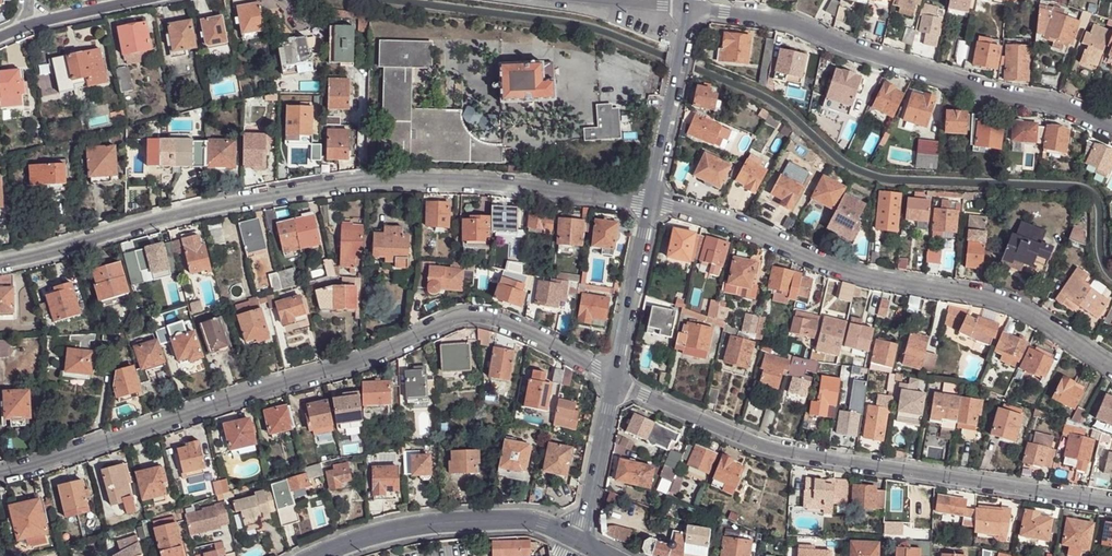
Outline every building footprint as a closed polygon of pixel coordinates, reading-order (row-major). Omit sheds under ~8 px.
[(260,0),(245,0),(233,2),(234,9),(238,8),(238,7),(261,3),(260,0)] [(839,3),(833,0),(832,0),(825,12),(835,18),(839,6),(839,3)] [(893,6),(897,8),(911,11),(914,12),(917,0),(894,0),(893,6)] [(949,3),(948,9),(969,13),(971,0),(950,0),(949,3)] [(948,9),(949,3),(942,2),(940,8),(944,9),(948,10),(948,9)] [(262,13),(261,3),(238,7),(238,8),(243,35),(258,32),(266,31),(264,21),(262,22),(260,13),(262,13)] [(1052,9),(1039,5),(1038,10),(1060,17),(1062,11),(1053,7),(1052,9)] [(847,8),(839,6),(835,18),(835,19),(844,21),(847,8)] [(342,10),(341,16),(351,17),(359,18),(359,31),(369,31),(370,19),(363,19),(364,13),(352,11),(342,10)] [(1060,17),(1038,10),(1036,33),(1044,36),(1054,39),(1065,43),(1072,45),(1078,27),(1079,23),(1060,17)] [(926,34),(939,37),(944,12),(938,11),(936,20),(923,17),(919,32),(926,34)] [(1084,12),(1083,12),(1079,23),(1078,27),(1085,30),(1086,27),(1091,15),(1084,12)] [(206,46),(226,42),(221,17),(201,21),(203,31),(206,46)] [(173,52),(184,50),(196,48),(191,20),(168,25),(170,36),(173,52)] [(118,29),(123,56),(150,51),(145,23),(136,25),(128,27),(119,29),(118,29)] [(354,26),(330,26),(330,29),(329,58),(329,63),(341,63),(341,66),(351,66),(351,58),(351,49),(354,49),(354,26)] [(1108,42),(1111,34),(1093,28),(1090,35),(1085,33),(1081,44),(1086,46),(1088,46),(1095,49),(1094,52),(1101,55),(1107,41),(1108,42)] [(912,45),(915,32),(906,29),(902,43),(912,45)] [(227,45),(226,42),(206,46),(203,31),(200,32),(203,47),(204,48),(207,49),(227,45)] [(259,39),(258,32),(243,35),(244,41),(259,39)] [(293,40),(295,40),(294,33),(277,36),(278,41),(279,46),(280,48),(294,45),(293,40)] [(1044,36),(1036,33),(1036,40),(1043,42),(1043,39),(1044,36)] [(727,47),(725,62),(747,64),(749,37),(724,34),(723,46),(727,47)] [(937,45),(939,37),(926,34),(924,42),(937,45)] [(978,38),(970,36),(966,60),(973,62),(977,43),(978,43),(978,38)] [(978,43),(1000,48),(1001,41),(979,37),(978,38),(978,43)] [(306,38),(295,40),(293,40),(294,45),(280,48),(286,77),(313,72),(306,38)] [(763,55),(771,56),(773,40),(766,39),(763,55)] [(1063,49),(1065,43),(1054,39),(1053,43),(1053,45),(1063,49)] [(382,157),(408,158),(409,112),(410,68),(430,69),(430,43),(380,41),(380,68),(383,68),(382,157)] [(995,70),(1000,48),(978,43),(977,43),(973,62),(973,65),(995,70)] [(717,61),(725,62),(727,47),(723,46),(722,50),(718,50),(717,61)] [(1099,62),(1101,55),(1094,52),(1095,49),(1088,46),(1086,50),(1084,50),(1079,63),(1089,67),(1090,64),(1092,59),(1099,62)] [(1005,80),(1019,81),(1028,82),(1028,72),(1027,72),(1028,48),(1007,47),(1007,56),(1007,65),(1007,70),(1006,70),(1005,73),(1005,80)] [(786,76),(801,79),(806,55),(805,55),(781,50),(779,49),(776,66),(775,72),(773,81),(784,82),(785,81),(786,76)] [(60,62),(53,63),(55,75),(59,94),(75,91),(73,82),(85,79),(88,88),(106,84),(99,50),(81,54),(80,54),(81,57),(72,59),(71,55),(70,56),(60,58),(60,62)] [(185,57),(184,50),(173,52),(169,53),(170,59),(185,57)] [(150,51),(123,56),(124,63),(126,63),(127,66),(152,61),(150,51)] [(763,55),(758,84),(765,86),(768,71),(769,66),(769,63),(771,56),(763,55)] [(554,62),(542,63),(543,81),(554,81),(554,62)] [(543,81),(542,63),(499,65),(500,103),(522,102),(534,102),(555,101),(554,81),(543,81)] [(116,70),(120,93),(131,90),(127,67),(116,70)] [(829,73),(826,86),(823,97),(850,104),(857,76),(851,74),(850,72),(849,71),(839,69),(838,69),(838,70),(838,71),(830,69),(829,73)] [(3,110),(24,108),(23,96),(26,95),(26,88),(22,88),(22,81),(20,70),(0,72),(0,88),(1,102),(3,110)] [(768,71),(765,86),(772,91),(773,81),(775,72),(768,71)] [(75,91),(88,88),(85,79),(73,82),(75,91)] [(349,108),(349,95),(350,80),(329,79),(328,109),(340,109),(349,109),(349,108)] [(873,107),(892,117),(903,95),(893,90),(894,87),(885,83),(873,107)] [(713,110),(715,99),(708,98),(709,93),(710,89),(702,87),(702,85),(697,84),(693,106),(713,110)] [(1109,86),(1103,101),(1111,105),(1111,87),(1109,86)] [(926,128),(936,98),(925,95),(923,98),(912,95),(904,120),(926,128)] [(762,108),(748,101),(744,108),(758,115),(762,108)] [(585,129),(585,139),(618,137),(617,110),(611,110),(610,105),(598,106),(599,129),(585,129)] [(300,132),(300,137),(301,137),(312,137),(313,108),(288,107),(288,131),(300,132)] [(764,109),(762,108),(758,115),(758,116),(765,120),(769,112),(764,109)] [(340,109),(328,109),(327,125),(339,125),(340,109)] [(409,112),(408,158),(408,160),(502,162),(502,145),(494,145),(486,144),(478,141),(472,136),(466,129),(463,121),(462,113),(409,112)] [(780,120),(769,112),(765,120),(764,124),(775,130),(780,120)] [(946,113),(945,133),(966,134),(967,114),(946,113)] [(972,115),(971,145),(973,146),(975,146),(979,123),(981,123),(982,115),(972,115)] [(713,144),(720,128),(720,127),(695,116),(688,134),(713,144)] [(1012,141),(1035,143),(1036,127),(1036,124),(1023,123),(1021,121),(1017,121),(1013,122),(1012,141)] [(1003,126),(981,123),(979,123),(975,146),(979,147),(985,147),(993,149),(1000,150),(1003,126)] [(245,126),(245,134),(267,135),(267,127),(245,126)] [(1046,148),(1061,151),(1065,152),(1069,131),(1048,126),(1043,148),(1046,148)] [(1035,143),(1043,144),(1044,127),(1036,127),(1035,143)] [(726,130),(720,128),(713,144),(719,147),(726,130)] [(853,133),(845,129),(839,142),(847,146),(853,133)] [(349,157),(350,147),(349,131),(328,130),(328,159),(349,160),(349,157)] [(802,139),(791,130),(788,137),(798,145),(802,139)] [(884,133),(878,145),(882,147),(888,135),(884,133)] [(245,134),(245,165),(246,165),(247,167),(254,167),(256,166),(264,166),(264,158),(264,152),(267,152),(267,135),(245,134)] [(197,164),(205,164),(206,141),(192,141),(193,140),(148,140),(148,164),(156,164),(156,167),(172,167),(172,172),(180,172),(180,167),(197,167),(197,164)] [(205,167),(234,167),(234,141),(206,141),(205,164),(205,167)] [(917,168),(937,169),(939,143),(919,141),(917,168)] [(1085,155),(1090,158),(1095,145),(1087,141),(1085,155)] [(870,142),(861,160),(868,164),(875,149),(877,146),(870,142)] [(1108,173),(1111,164),(1111,153),(1104,149),(1103,146),(1099,145),(1096,145),(1095,145),(1090,158),(1087,164),(1108,173)] [(91,177),(111,175),(113,175),(112,162),(116,162),(115,146),(87,147),(89,177),(91,177)] [(693,176),(698,179),(710,155),(704,153),(693,176)] [(710,155),(698,179),(720,189),(731,166),(710,155)] [(751,157),(748,162),(756,165),(759,161),(751,157)] [(756,165),(748,162),(746,160),(736,180),(747,187),(745,190),(754,194),(766,170),(756,165)] [(742,163),(738,162),(729,178),(733,180),(742,163)] [(800,173),(799,176),(806,180),(809,181),(813,174),(788,162),(781,175),(784,177),(789,168),(800,173)] [(48,184),(66,184),(65,164),(65,163),(30,164),(31,183),(31,185),(41,185),(48,184)] [(1004,164),(1004,173),(1011,174),(1012,164),(1004,164)] [(1105,178),(1108,173),(1087,164),(1085,168),(1105,178)] [(795,183),(799,176),(800,173),(789,168),(784,177),(795,183)] [(803,187),(795,183),(784,177),(781,175),(771,194),(783,200),(780,205),(791,210),(803,187)] [(806,180),(799,176),(795,183),(803,187),(806,180)] [(823,176),(812,198),(834,209),(845,188),(823,176)] [(865,205),(844,194),(826,229),(835,233),(836,234),(838,230),(853,238),(860,224),(856,222),(865,205)] [(880,194),(879,207),(898,209),(900,196),(880,194)] [(491,196),(491,205),(491,232),(518,232),(518,205),(503,205),(503,197),(491,196)] [(928,223),(930,202),(907,199),(905,220),(928,223)] [(1087,203),(1084,200),(1080,208),(1083,210),(1082,212),(1088,215),(1090,209),(1090,208),(1087,203)] [(941,201),(940,210),(957,212),(959,212),(959,205),(950,204),(950,202),(941,201)] [(449,203),(427,202),(427,227),(449,227),(449,203)] [(591,208),(582,207),(582,214),(582,220),(581,232),(588,232),(591,208)] [(898,209),(879,207),(876,230),(896,232),(898,209)] [(934,210),(932,230),(955,233),(957,212),(940,210),(934,210)] [(529,215),(528,228),(540,229),(543,230),(543,233),(552,234),(553,214),(546,213),(545,217),(536,216),(529,215)] [(299,244),(301,249),(321,245),(313,214),(302,216),(303,219),(293,221),(299,244)] [(986,235),(987,217),(970,216),(968,231),(981,232),(981,235),(986,235)] [(464,220),(464,249),(486,250),(488,249),(489,217),(477,217),(477,220),(464,220)] [(581,246),(581,232),(582,220),(558,219),(557,245),(581,246)] [(594,230),(593,238),(591,247),(602,248),(614,250),(615,250),(618,222),(607,221),(603,220),(595,219),(594,230)] [(256,220),(237,225),(245,253),(252,251),(264,248),(263,247),(258,231),(259,231),(256,220)] [(293,246),(299,244),(293,221),(283,223),(284,225),(277,227),(282,248),(285,248),(289,247),(293,246)] [(1004,258),(1024,265),(1033,268),(1037,257),(1048,261),(1052,247),(1041,243),(1046,231),(1022,221),(1016,235),(1012,234),(1004,258)] [(364,260),(365,227),(354,227),(351,224),(346,224),(344,227),(343,268),(357,269),(357,260),(364,260)] [(384,235),(404,236),(404,228),(385,227),(384,232),(384,235)] [(222,235),(220,228),(207,232),(209,238),(222,235)] [(1085,233),(1073,228),(1068,240),(1082,245),(1085,233)] [(689,262),(695,234),(674,229),(668,258),(689,262)] [(803,234),(794,229),(791,235),(801,239),(803,234)] [(851,241),(853,238),(838,230),(836,234),(851,241)] [(955,233),(932,230),(932,236),(954,239),(955,233)] [(985,242),(986,235),(981,235),(981,232),(968,231),(968,241),(985,242)] [(185,251),(190,274),(202,271),(202,268),(204,267),(210,266),(206,249),(201,250),(200,246),(199,239),(197,232),(181,236),(183,240),(185,251)] [(409,236),(404,236),(384,235),(375,234),(373,257),(376,257),(386,257),(386,261),(386,262),(392,262),(392,263),(395,263),(408,263),(409,236)] [(700,236),(695,260),(700,261),(707,238),(700,236)] [(728,244),(707,238),(700,261),(701,262),(712,265),(721,268),(722,268),(728,244)] [(172,243),(174,254),(185,251),(183,240),(172,243)] [(982,269),(985,242),(968,241),(966,268),(982,269)] [(170,275),(179,272),(174,254),(172,243),(171,242),(163,245),(163,244),(145,248),(146,249),(135,252),(140,272),(151,269),(152,274),(169,270),(170,275)] [(927,263),(928,252),(917,250),(916,264),(927,265),(927,263)] [(942,251),(928,250),(928,252),(927,263),(941,264),(942,251)] [(1022,272),(1024,265),(1004,258),(1001,265),(1022,272)] [(734,259),(729,284),(738,286),(751,289),(755,263),(734,259)] [(331,276),(337,277),(333,260),(324,262),(328,278),(331,276)] [(436,262),(419,261),(414,287),(428,289),(430,267),(436,268),(436,262)] [(100,302),(128,294),(119,262),(92,270),(96,283),(94,284),(100,302)] [(395,268),(395,263),(392,263),(391,271),(408,272),(408,269),(395,268)] [(718,278),(721,268),(712,265),(711,268),(709,275),(718,278)] [(502,266),(502,270),(505,271),(516,273),(522,275),(521,270),(509,267),(502,266)] [(441,289),(444,289),(462,291),(464,270),(461,270),(451,269),(436,268),(430,267),(428,289),(428,290),(429,291),(433,293),(437,293),(440,291),(441,289)] [(278,274),(282,290),(299,285),(294,268),(278,272),(278,274)] [(801,278),(802,275),(794,273),(773,268),(768,289),(772,290),(790,294),(789,299),(796,301),(797,294),(801,278)] [(1074,303),(1077,305),(1097,319),(1109,300),(1090,287),(1091,286),(1085,281),(1089,275),(1078,268),(1056,301),(1069,309),(1074,303)] [(170,277),(170,275),(169,270),(152,274),(154,281),(170,277)] [(0,276),(0,290),(12,290),(11,273),(2,275),(0,276)] [(558,273),(557,280),(565,281),(577,283),(581,284),(582,277),(558,273)] [(269,276),(274,293),(282,290),(278,274),(269,276)] [(534,278),(522,275),(518,287),(531,291),(534,278)] [(534,276),(534,278),(531,291),(528,303),(535,304),(538,283),(556,285),(556,280),(550,279),(534,276)] [(502,277),(499,286),(515,291),(518,283),(502,277)] [(363,288),(363,279),(343,278),(342,288),(357,288),(363,288)] [(801,278),(797,294),(809,298),(813,280),(801,278)] [(557,280),(556,280),(556,285),(561,286),(558,302),(563,302),(566,303),(567,296),(568,291),(564,291),(565,281),(557,280)] [(577,283),(565,281),(564,291),(568,291),(576,293),(577,288),(577,283)] [(61,291),(57,293),(46,296),(53,322),(80,314),(70,282),(59,286),(60,288),(61,291)] [(856,286),(842,282),(838,299),(852,302),(856,286)] [(538,283),(535,304),(535,305),(540,305),(557,308),(558,302),(561,286),(556,285),(538,283)] [(581,284),(577,283),(577,288),(584,289),(609,293),(610,288),(581,284)] [(738,286),(729,284),(726,283),(724,292),(736,295),(738,286)] [(515,291),(499,286),(494,298),(520,307),(524,295),(515,291)] [(335,289),(335,311),(358,311),(357,288),(342,288),(335,289)] [(322,311),(335,311),(335,289),(318,292),(322,311)] [(12,297),(12,290),(0,290),(0,313),(13,313),(12,309),(12,297)] [(789,299),(790,294),(772,290),(772,292),(775,293),(774,296),(789,299)] [(867,312),(878,315),(881,300),(883,291),(872,290),(867,312)] [(274,293),(266,295),(267,296),(269,304),(270,309),(277,307),(276,305),(277,304),(274,293)] [(130,299),(128,294),(100,302),(101,307),(130,299)] [(809,298),(797,294),(796,301),(808,304),(809,298)] [(609,299),(583,295),(578,322),(590,324),(591,318),(605,321),(609,299)] [(269,304),(267,296),(258,299),(260,307),(269,304)] [(921,298),(911,296),(907,312),(917,315),(921,298)] [(300,297),(277,304),(276,305),(277,307),(284,326),(295,322),(294,318),(306,313),(300,297)] [(250,303),(252,312),(261,309),(260,307),(258,299),(249,301),(250,303)] [(881,300),(878,315),(886,316),(890,302),(881,300)] [(200,301),(190,303),(193,313),(202,311),(200,301)] [(712,301),(709,317),(710,318),(715,320),(718,308),(719,302),(712,301)] [(235,307),(238,316),(252,312),(250,303),(235,307)] [(535,304),(528,303),(524,318),(536,323),(540,305),(535,305),(535,304)] [(663,331),(662,336),(671,339),(677,312),(652,306),(648,328),(663,331)] [(970,309),(951,306),(943,325),(958,332),(966,316),(970,309)] [(685,309),(682,308),(681,313),(706,322),(707,318),(707,317),(685,309)] [(718,308),(715,320),(722,322),(725,309),(718,308)] [(256,340),(269,336),(261,309),(252,312),(238,316),(246,343),(256,340)] [(1110,311),(1103,324),(1110,327),(1111,323),(1111,312),(1110,311)] [(795,318),(819,324),(820,319),(796,313),(795,318)] [(743,331),(756,333),(757,326),(759,319),(746,316),(743,331)] [(958,332),(969,337),(972,331),(976,321),(966,316),(958,332)] [(221,317),(200,324),(211,356),(231,349),(221,317)] [(759,319),(757,326),(764,327),(766,318),(759,317),(759,319)] [(840,357),(848,322),(824,317),(816,351),(840,357)] [(603,326),(605,321),(591,318),(590,324),(603,326)] [(807,338),(815,340),(819,324),(795,318),(791,334),(798,336),(807,338)] [(850,324),(861,326),(862,322),(862,320),(852,318),(850,324)] [(976,321),(972,331),(992,338),(998,325),(978,318),(976,321)] [(722,322),(715,320),(714,325),(724,328),(726,324),(722,322)] [(158,339),(162,352),(174,347),(172,340),(187,335),(183,325),(169,330),(167,328),(165,328),(163,321),(154,324),(155,331),(158,339)] [(182,322),(167,328),(169,330),(183,325),(182,322)] [(684,345),(708,351),(713,328),(697,325),(689,324),(686,338),(684,345)] [(740,332),(726,324),(724,328),(723,332),(738,337),(740,332)] [(870,328),(861,326),(850,324),(845,347),(853,348),(857,349),(866,351),(870,328)] [(756,333),(755,338),(761,340),(764,327),(757,326),(756,333)] [(451,331),(447,333),(448,345),(469,344),(468,328),(465,328),(451,331)] [(646,333),(662,336),(663,331),(648,328),(646,333)] [(490,331),(478,329),(479,344),(489,347),(490,331)] [(157,339),(158,339),(155,331),(148,333),(151,340),(157,339)] [(972,331),(969,337),(975,342),(989,347),(992,338),(972,331)] [(749,337),(740,332),(738,337),(737,339),(747,342),(749,337)] [(901,366),(921,371),(925,353),(928,342),(919,340),(920,337),(920,335),(910,332),(901,366)] [(1004,332),(995,349),(1003,352),(1011,335),(1004,332)] [(172,340),(174,347),(181,365),(203,357),(193,333),(187,335),(172,340)] [(1011,335),(1003,352),(1018,358),(1020,358),(1028,343),(1011,335)] [(683,351),(684,345),(686,338),(677,337),(675,349),(683,351)] [(747,342),(737,339),(732,337),(725,362),(747,369),(754,344),(747,342)] [(142,369),(145,368),(165,363),(157,339),(151,340),(134,345),(142,369)] [(8,340),(0,340),(0,357),(9,356),(8,340)] [(89,352),(90,341),(80,342),(79,351),(89,352)] [(877,364),(891,367),(892,368),(898,345),(887,342),(886,346),(876,344),(871,366),(876,367),(877,364)] [(470,371),(469,344),(448,345),(448,350),(442,350),(443,372),(470,371)] [(706,359),(708,351),(684,345),(683,351),(682,354),(706,359)] [(510,382),(515,353),(493,348),(492,349),(494,350),(489,378),(510,382)] [(92,352),(89,352),(79,351),(75,351),(68,350),(66,362),(65,372),(90,374),(90,373),(92,352)] [(1018,358),(1003,352),(999,360),(1014,366),(1017,360),(1018,358)] [(925,353),(921,371),(932,374),(937,356),(925,353)] [(1036,359),(1050,366),(1053,361),(1039,354),(1036,359)] [(778,390),(785,368),(776,365),(778,359),(766,355),(761,369),(763,370),(760,381),(769,384),(768,387),(778,390)] [(794,357),(789,355),(787,362),(778,359),(776,365),(785,368),(790,370),(794,357)] [(807,398),(813,378),(805,376),(807,371),(817,374),(820,363),(816,363),(810,361),(805,360),(801,359),(794,357),(790,370),(788,375),(793,377),(789,393),(807,398)] [(1041,385),(1050,366),(1036,359),(1031,357),(1022,376),(1041,385)] [(63,362),(61,376),(61,379),(90,382),(90,379),(91,373),(90,373),(90,374),(65,372),(66,362),(63,362)] [(889,373),(891,367),(877,364),(876,367),(876,370),(889,373)] [(572,371),(564,366),(563,372),(560,385),(569,387),(572,371)] [(133,367),(117,372),(114,387),(117,398),(131,394),(132,398),(144,395),(140,383),(137,370),(136,370),(134,371),(133,367)] [(407,399),(427,398),(425,367),(415,367),(415,371),(406,372),(407,399)] [(142,369),(137,370),(140,383),(149,380),(145,368),(142,369)] [(552,383),(560,385),(563,372),(555,370),(552,383)] [(532,371),(530,382),(527,381),(522,408),(545,412),(550,385),(542,384),(544,374),(532,371)] [(892,373),(890,373),(887,391),(893,392),(894,392),(896,380),(897,374),(892,373)] [(1039,390),(1041,385),(1022,376),(1019,381),(1039,390)] [(836,406),(840,379),(822,377),(819,403),(812,402),(810,414),(811,416),(826,418),(827,417),(829,405),(836,406)] [(1073,386),(1075,382),(1064,377),(1053,398),(1074,408),(1083,391),(1073,386)] [(916,392),(918,380),(910,379),(909,385),(900,384),(898,397),(901,398),(900,402),(899,407),(907,408),(906,414),(922,416),(926,394),(916,392)] [(868,382),(853,380),(848,413),(859,415),(861,415),(863,416),(868,382)] [(362,383),(363,405),(391,404),(390,382),(362,383)] [(1085,388),(1075,382),(1073,386),(1083,391),(1085,388)] [(956,422),(959,398),(961,386),(943,383),(941,395),(934,394),(929,421),(940,423),(940,421),(956,423),(956,422)] [(719,390),(711,388),(708,403),(716,405),(719,390)] [(10,418),(25,418),(28,418),(26,391),(1,393),(3,419),(10,418)] [(131,394),(117,398),(119,403),(132,398),(131,394)] [(865,438),(883,440),(889,409),(891,409),(893,397),(878,395),(876,407),(870,406),(865,438)] [(333,400),(337,424),(362,420),(359,396),(333,400)] [(982,401),(959,398),(956,422),(964,423),(967,424),(976,425),(977,415),(980,415),(982,401)] [(1104,398),(1091,428),(1102,432),(1108,434),(1111,436),(1111,401),(1104,398)] [(557,400),(552,426),(565,428),(567,419),(572,420),(573,418),(574,412),(575,404),(562,401),(557,400)] [(310,431),(333,425),(328,402),(308,406),(311,419),(308,420),(310,431)] [(835,418),(836,406),(829,405),(827,417),(835,418)] [(1079,422),(1085,410),(1078,406),(1071,419),(1079,422)] [(271,434),(294,428),(289,407),(265,412),(271,434)] [(999,437),(1015,442),(1018,431),(1022,416),(999,409),(992,435),(999,437)] [(1045,411),(1036,409),(1034,414),(1044,417),(1045,411)] [(648,440),(657,422),(636,412),(627,430),(648,440)] [(856,436),(858,426),(859,415),(848,413),(840,412),(837,434),(856,436)] [(25,426),(25,418),(10,418),(11,427),(25,426)] [(576,431),(578,419),(573,418),(572,420),(567,419),(565,428),(576,431)] [(250,419),(226,426),(232,450),(238,448),(239,455),(255,451),(254,444),(256,444),(250,419)] [(955,426),(956,423),(940,421),(940,423),(939,426),(955,429),(955,426)] [(681,434),(657,422),(648,440),(668,450),(673,440),(677,442),(681,434)] [(534,428),(519,425),(517,434),(532,437),(534,428)] [(1085,429),(1066,425),(1063,433),(1070,435),(1065,456),(1066,456),(1064,464),(1074,466),(1076,459),(1088,461),(1089,461),(1094,440),(1083,437),(1085,429)] [(1108,434),(1102,432),(1097,456),(1102,457),(1108,434)] [(617,436),(616,442),(631,449),(633,443),(617,436)] [(1031,445),(1027,444),(1023,463),(1049,468),(1054,449),(1050,449),(1052,441),(1033,437),(1031,445)] [(504,440),(499,468),(525,473),(530,445),(504,440)] [(185,474),(203,469),(205,469),(203,462),(198,441),(188,443),(189,447),(177,450),(183,475),(185,474)] [(696,447),(688,443),(683,459),(690,461),(696,448),(696,447)] [(566,476),(571,449),(549,444),(544,471),(566,476)] [(706,452),(696,448),(690,461),(688,466),(708,475),(717,453),(708,449),(706,452)] [(456,462),(456,473),(476,473),(477,461),(479,461),(478,451),(452,451),(452,462),(456,462)] [(411,476),(410,457),(420,457),(419,452),(405,453),(406,476),(411,476)] [(678,471),(676,470),(682,456),(671,452),(666,465),(665,465),(660,476),(673,482),(674,480),(675,478),(678,471)] [(1109,452),(1104,473),(1111,474),(1111,453),(1109,452)] [(723,455),(715,475),(737,484),(744,468),(732,462),(733,459),(723,455)] [(420,457),(410,457),(411,476),(421,475),(424,480),(428,480),(430,475),(429,456),(420,457)] [(636,462),(621,459),(618,480),(651,487),(655,468),(652,466),(636,462)] [(746,464),(733,459),(732,462),(744,468),(746,464)] [(1076,459),(1074,466),(1073,471),(1085,473),(1088,461),(1076,459)] [(127,463),(122,464),(127,484),(132,482),(127,463)] [(327,472),(330,490),(341,488),(340,483),(350,481),(347,463),(333,466),(334,471),(327,472)] [(127,484),(122,464),(101,470),(107,492),(111,506),(120,503),(120,501),(131,498),(127,484)] [(324,476),(321,464),(305,468),(306,475),(317,472),(319,477),(324,476)] [(398,467),(373,468),(374,496),(385,495),(385,491),(398,491),(398,467)] [(135,474),(141,500),(153,497),(165,495),(158,468),(135,474)] [(499,468),(497,474),(523,479),(525,473),(499,468)] [(203,472),(203,469),(185,474),(186,478),(204,474),(203,472)] [(107,492),(101,470),(98,471),(105,493),(107,492)] [(678,472),(674,480),(680,483),(681,483),(684,475),(678,472)] [(272,490),(277,511),(295,506),(291,492),(309,486),(308,480),(306,475),(271,485),(272,490)] [(737,484),(715,475),(711,485),(733,493),(737,484)] [(64,512),(87,507),(86,500),(84,491),(81,480),(58,485),(64,512)] [(219,481),(221,490),(222,495),(227,493),(229,492),(226,480),(219,481)] [(680,483),(674,480),(673,482),(668,496),(673,499),(680,483)] [(834,506),(848,507),(848,503),(849,499),(849,497),(850,481),(835,480),(835,482),(835,485),(827,485),(827,482),(807,480),(805,510),(825,511),(825,507),(834,508),(834,506)] [(854,486),(853,498),(853,503),(853,508),(875,509),(876,489),(876,487),(854,486)] [(885,509),(887,490),(876,489),(875,509),(885,509)] [(270,513),(277,511),(272,490),(256,494),(256,497),(234,503),(237,513),(242,512),(246,531),(261,528),(260,523),(259,518),(271,516),(270,513)] [(233,494),(232,491),(229,492),(227,493),(222,495),(223,499),(234,496),(233,494)] [(167,501),(165,495),(153,497),(155,504),(167,501)] [(963,515),(964,507),(965,500),(938,496),(935,510),(963,515)] [(36,499),(36,502),(39,501),(41,513),(45,513),(41,497),(36,499)] [(135,512),(131,498),(120,501),(120,503),(124,516),(135,512)] [(660,499),(656,509),(661,511),(666,501),(660,499)] [(39,501),(36,502),(13,507),(10,508),(15,533),(17,541),(20,540),(44,534),(46,533),(41,513),(39,501)] [(221,527),(230,524),(224,503),(214,506),(214,507),(201,510),(202,512),(184,516),(189,537),(221,529),(221,527)] [(907,503),(907,519),(924,519),(925,503),(907,503)] [(10,534),(15,533),(10,508),(13,507),(12,504),(6,505),(9,518),(7,519),(10,534)] [(277,511),(281,528),(299,523),(295,506),(277,511)] [(834,516),(848,517),(848,507),(834,506),(834,508),(825,507),(825,511),(805,510),(804,514),(834,516)] [(89,512),(87,507),(64,512),(65,518),(89,512)] [(974,521),(975,509),(964,507),(963,515),(962,519),(974,521)] [(978,508),(975,508),(975,509),(974,521),(974,525),(973,530),(988,532),(998,534),(998,530),(1007,531),(1011,508),(1002,507),(1001,509),(1001,511),(978,508)] [(1069,508),(1063,507),(1061,519),(1067,520),(1068,516),(1069,508)] [(1039,515),(1039,512),(1026,509),(1020,535),(1047,540),(1052,518),(1039,515)] [(729,520),(736,524),(739,515),(731,512),(729,520)] [(1070,545),(1083,548),(1088,549),(1095,523),(1068,516),(1067,520),(1062,542),(1070,545)] [(153,528),(175,523),(173,517),(152,522),(153,528)] [(1106,522),(1101,549),(1101,551),(1103,552),(1111,554),(1111,523),(1106,522)] [(159,553),(180,548),(175,523),(153,528),(159,553)] [(604,535),(615,541),(617,539),(630,543),(634,530),(617,525),(603,527),(604,535)] [(686,526),(685,532),(682,555),(707,555),(710,529),(686,526)] [(685,532),(673,530),(671,543),(668,545),(657,543),(658,540),(656,539),(655,540),(651,539),(651,538),(649,537),(648,539),(645,541),(645,543),(646,543),(644,547),(643,547),(642,550),(646,554),(652,555),(682,555),(685,532)] [(1006,540),(1007,531),(998,530),(998,534),(988,532),(988,535),(996,536),(998,539),(1006,540)] [(46,543),(44,534),(20,540),(22,546),(31,544),(32,547),(46,543)] [(141,555),(136,535),(116,542),(119,553),(113,555),(141,555)] [(728,539),(724,538),(722,555),(749,555),(751,541),(739,540),(728,539)] [(531,540),(492,541),(492,555),(531,555),(531,540)] [(916,541),(916,548),(921,548),(921,555),(926,555),(927,542),(916,541)] [(940,542),(931,541),(931,550),(940,551),(940,542)] [(225,555),(221,542),(213,544),(215,552),(199,555),(223,555),(225,555)] [(852,542),(852,555),(879,555),(879,543),(852,542)] [(1083,548),(1070,545),(1068,554),(1075,555),(1081,555),(1083,548)] [(833,551),(812,550),(812,546),(799,546),(799,555),(832,555),(833,551)] [(916,548),(910,548),(900,547),(896,547),(896,555),(921,555),(921,548),(916,548)] [(982,547),(981,555),(998,555),(999,551),(982,547)] [(180,548),(159,553),(159,555),(182,555),(180,548)]
